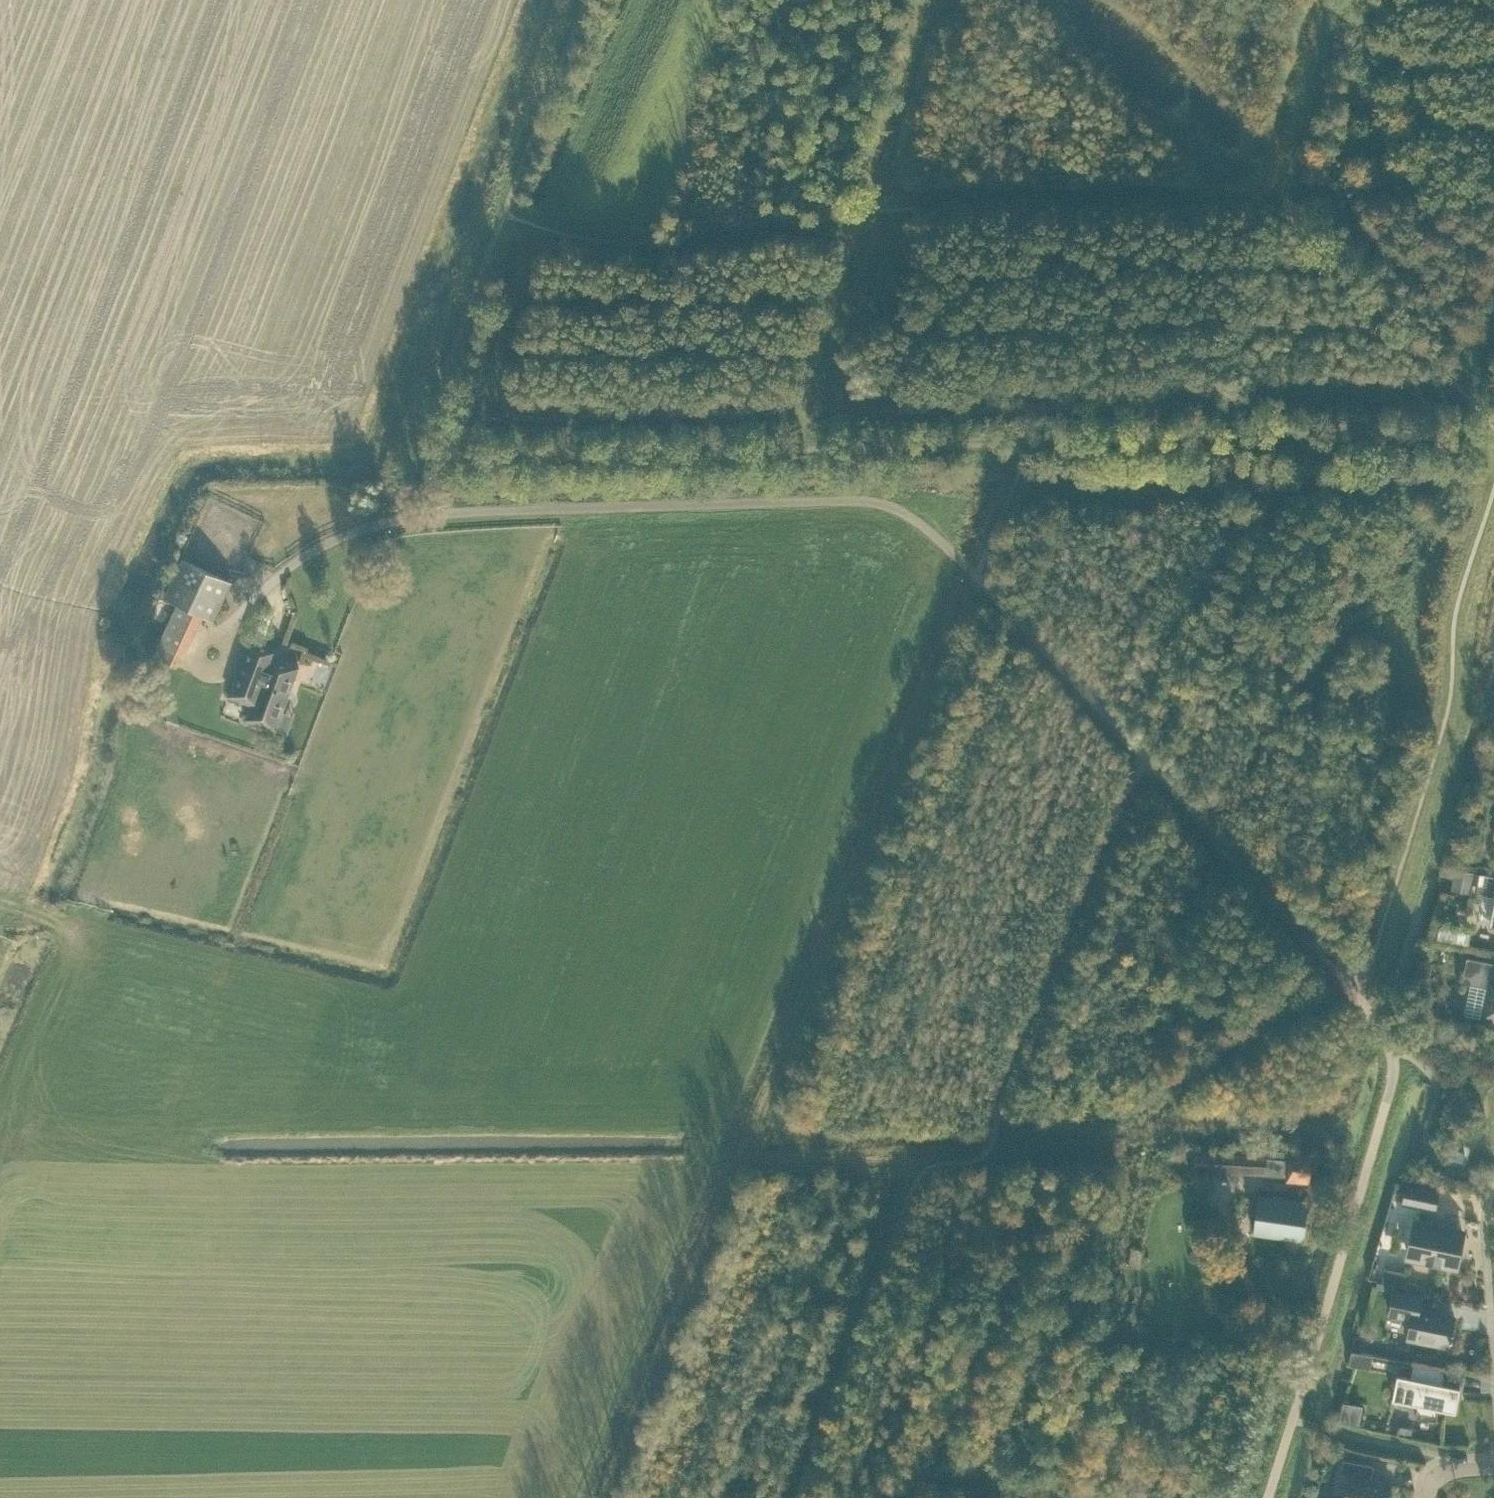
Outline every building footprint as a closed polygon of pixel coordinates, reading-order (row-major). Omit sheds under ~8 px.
[(202,614),(214,620),(232,581),(183,559),(166,598),(179,604),(202,614)] [(202,614),(179,604),(160,645),(183,655),(202,614)] [(252,704),(247,719),(275,729),(280,714),(281,715),(299,667),(277,659),(280,650),(250,638),(229,695),(252,704)] [(1455,869),(1451,889),(1471,893),(1471,889),(1477,890),(1481,874),(1455,869)] [(1454,931),(1438,927),(1436,940),(1452,943),(1454,931)] [(1462,983),(1487,988),(1481,1018),(1493,1020),(1493,963),(1467,958),(1462,983)] [(1426,1003),(1423,1016),(1436,1018),(1439,1006),(1426,1003)] [(1287,1180),(1310,1182),(1312,1154),(1266,1150),(1266,1154),(1265,1174),(1287,1176),(1287,1180)] [(1209,1172),(1265,1174),(1266,1154),(1209,1152),(1209,1172)] [(1407,1186),(1404,1203),(1434,1209),(1437,1193),(1407,1186)] [(1253,1234),(1304,1241),(1309,1200),(1258,1194),(1257,1205),(1248,1204),(1246,1222),(1247,1222),(1255,1223),(1253,1234)] [(1408,1258),(1455,1267),(1462,1232),(1415,1222),(1408,1258)] [(1131,1247),(1128,1265),(1140,1268),(1143,1250),(1131,1247)] [(1403,1276),(1389,1273),(1387,1283),(1402,1285),(1403,1276)] [(1421,1340),(1449,1345),(1455,1318),(1419,1310),(1421,1296),(1394,1290),(1389,1314),(1411,1319),(1407,1340),(1421,1342),(1421,1340)] [(1373,1355),(1351,1351),(1348,1365),(1370,1369),(1373,1355)] [(1437,1408),(1455,1412),(1460,1387),(1443,1384),(1443,1370),(1413,1364),(1411,1377),(1397,1374),(1392,1399),(1418,1404),(1415,1416),(1437,1421),(1437,1408)] [(1349,1395),(1345,1414),(1363,1418),(1368,1399),(1349,1395)] [(1413,1429),(1401,1426),(1399,1434),(1411,1437),(1413,1429)] [(1373,1467),(1343,1461),(1340,1475),(1350,1477),(1346,1497),(1388,1497),(1391,1483),(1371,1480),(1373,1467)]
